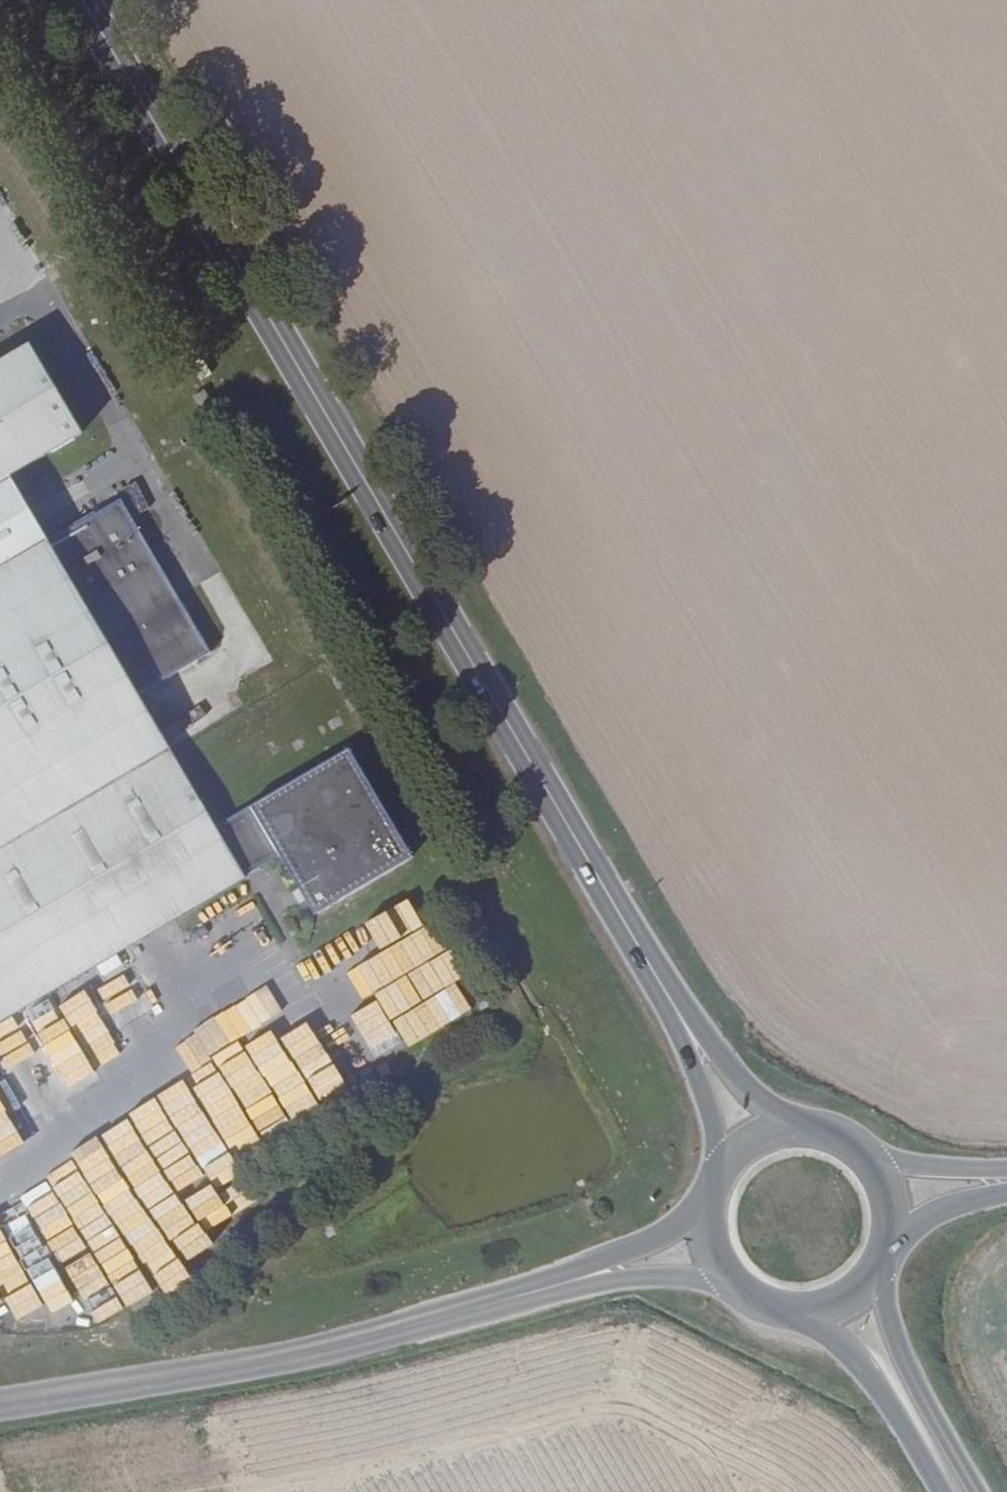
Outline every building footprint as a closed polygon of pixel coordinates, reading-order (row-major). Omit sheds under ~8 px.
[(216,827),(138,695),(210,652),(120,500),(46,544),(7,478),(82,434),(30,344),(0,361),(0,1023),(245,879),(243,876),(279,855),(314,915),(413,857),(349,749),(216,827)] [(343,965),(423,930),(410,903),(331,937),(343,965)] [(29,1022),(71,1098),(129,1066),(97,1010),(67,1027),(56,1007),(29,1022)] [(0,1224),(0,1303),(8,1318),(38,1303),(53,1334),(112,1305),(97,1273),(134,1305),(172,1287),(201,1252),(237,1234),(228,1216),(258,1201),(234,1152),(331,1104),(344,1088),(310,1020),(282,1034),(299,1069),(268,1084),(244,1035),(121,1096),(129,1112),(102,1125),(109,1140),(79,1155),(81,1158),(57,1170),(47,1182),(44,1179),(17,1193),(26,1211),(0,1224)]
